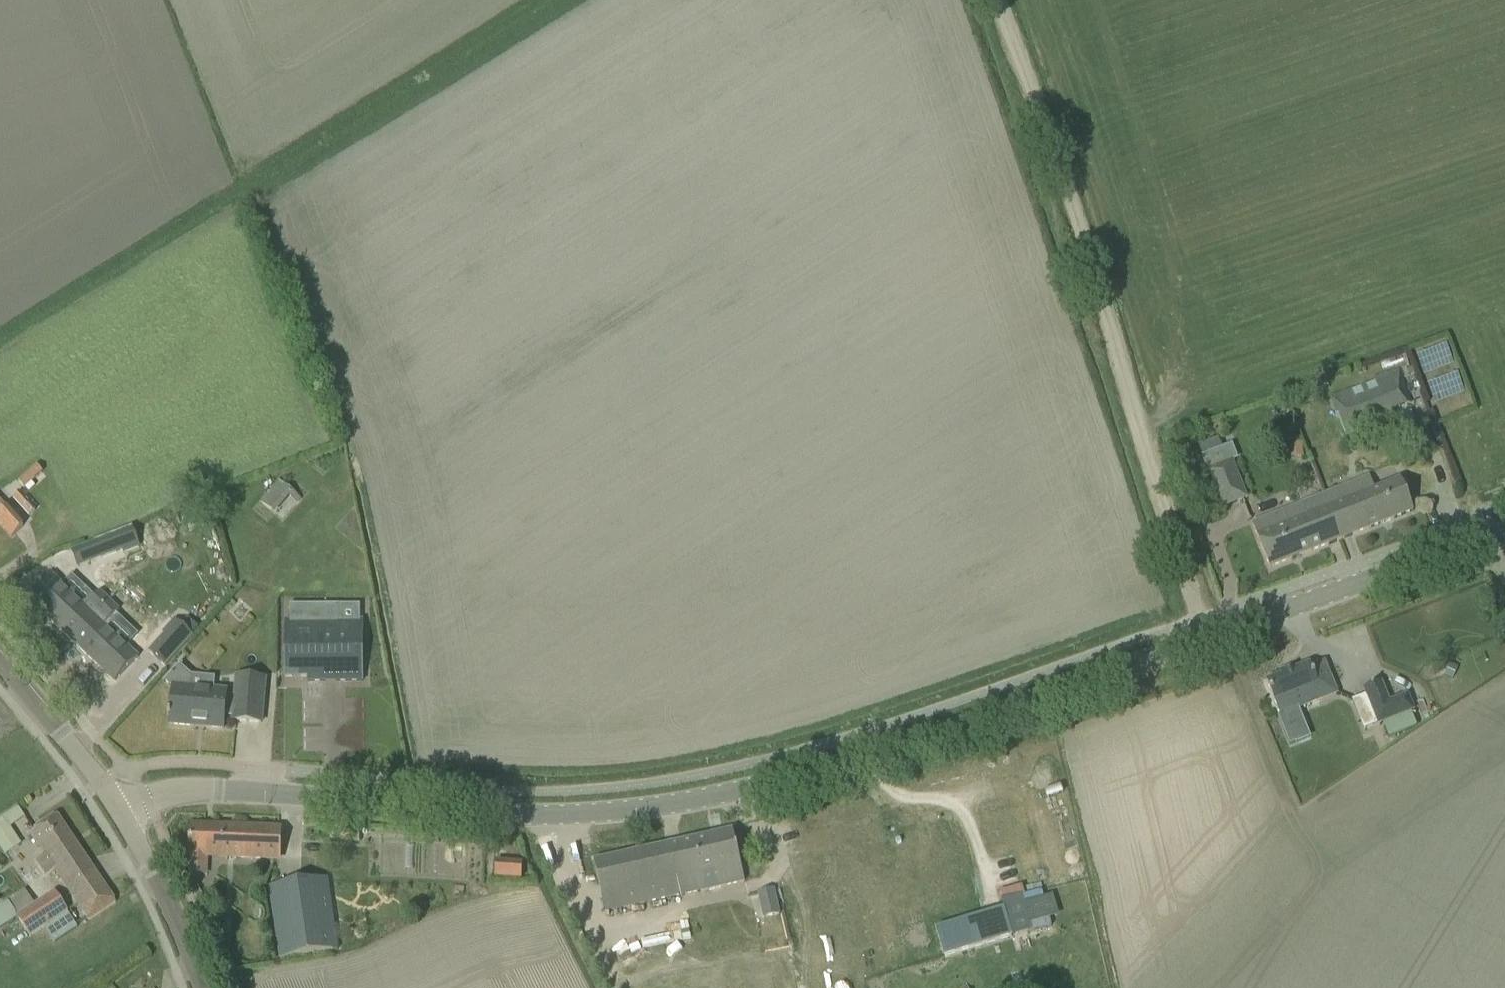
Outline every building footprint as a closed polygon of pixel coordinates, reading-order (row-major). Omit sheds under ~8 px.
[(1329,395),(1336,413),(1353,407),(1358,422),(1409,403),(1397,372),(1329,395)] [(1242,501),(1228,463),(1237,460),(1231,445),(1201,457),(1207,472),(1205,472),(1220,509),(1242,501)] [(1302,445),(1289,446),(1290,459),(1303,458),(1302,445)] [(17,482),(25,490),(43,473),(36,465),(17,482)] [(1413,512),(1405,494),(1400,480),(1374,490),(1369,477),(1324,495),(1342,540),(1413,512)] [(281,478),(261,500),(283,520),(303,498),(281,478)] [(21,492),(15,497),(30,517),(36,512),(21,492)] [(1342,540),(1324,495),(1252,524),(1270,569),(1342,540)] [(12,537),(23,527),(0,502),(0,525),(12,537)] [(105,538),(83,546),(89,562),(111,554),(112,557),(127,551),(120,532),(105,538)] [(52,575),(28,600),(72,641),(109,601),(99,592),(85,607),(52,575)] [(109,601),(72,641),(115,682),(139,658),(105,626),(119,611),(109,601)] [(290,621),(285,621),(285,677),(307,676),(307,682),(362,682),(363,621),(338,621),(338,605),(290,605),(290,621)] [(162,637),(146,654),(161,669),(189,639),(171,623),(160,635),(162,637)] [(1310,665),(1266,682),(1274,701),(1280,716),(1280,717),(1319,702),(1313,688),(1331,681),(1323,662),(1311,667),(1310,665)] [(1449,663),(1444,675),(1453,678),(1458,667),(1449,663)] [(227,692),(193,690),(190,689),(190,678),(177,667),(165,681),(173,688),(171,714),(168,714),(167,717),(170,717),(170,725),(223,729),(224,718),(233,718),(233,721),(261,724),(263,704),(264,678),(237,676),(236,697),(226,696),(227,692)] [(1364,689),(1378,725),(1410,712),(1404,697),(1389,703),(1381,682),(1364,689)] [(0,820),(0,835),(12,828),(26,819),(19,808),(0,820)] [(44,856),(34,862),(46,878),(55,872),(90,921),(99,914),(116,903),(57,816),(30,834),(44,856)] [(191,826),(190,856),(191,856),(205,856),(279,859),(280,829),(191,826)] [(744,879),(737,851),(733,831),(594,862),(605,911),(744,879)] [(339,834),(338,843),(357,844),(358,835),(339,834)] [(495,878),(521,880),(522,864),(496,862),(495,878)] [(326,880),(268,888),(279,960),(337,951),(326,880)] [(773,890),(758,893),(763,919),(779,916),(773,890)] [(31,938),(69,912),(55,892),(33,906),(27,896),(24,892),(0,908),(0,930),(18,918),(31,938)] [(1003,909),(936,929),(944,957),(1011,937),(1003,909)]
